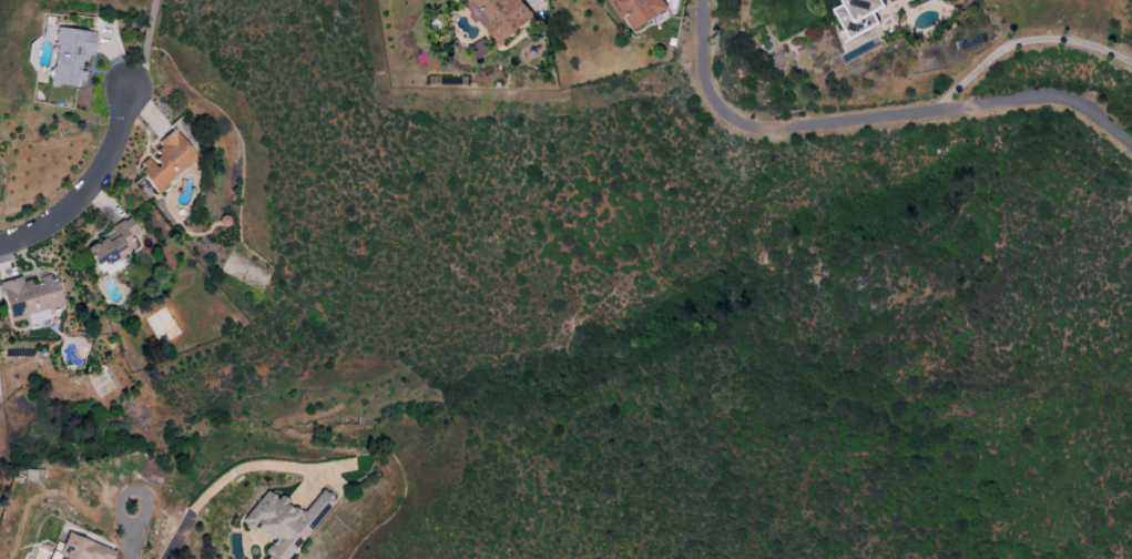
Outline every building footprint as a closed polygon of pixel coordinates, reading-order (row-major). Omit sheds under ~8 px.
[(521,0),(462,0),(501,44),(534,15),(521,0)] [(630,32),(668,9),(663,0),(611,0),(630,32)] [(879,24),(874,11),(884,6),(882,0),(842,0),(844,5),(835,9),(848,38),(879,24)] [(91,32),(53,27),(46,82),(80,86),(81,72),(76,71),(77,62),(87,63),(91,32)] [(153,193),(196,159),(172,128),(152,145),(157,151),(134,169),(153,193)] [(94,270),(133,246),(127,237),(136,232),(128,218),(80,247),(94,270)] [(7,322),(24,318),(25,324),(47,319),(44,310),(59,306),(51,273),(33,278),(34,279),(20,283),(18,277),(0,281),(0,295),(7,322)] [(318,489),(300,514),(275,497),(273,499),(261,490),(240,519),(271,541),(263,552),(266,555),(263,558),(287,558),(331,499),(318,489)] [(119,553),(62,534),(55,556),(47,553),(45,558),(117,558),(119,553)]
